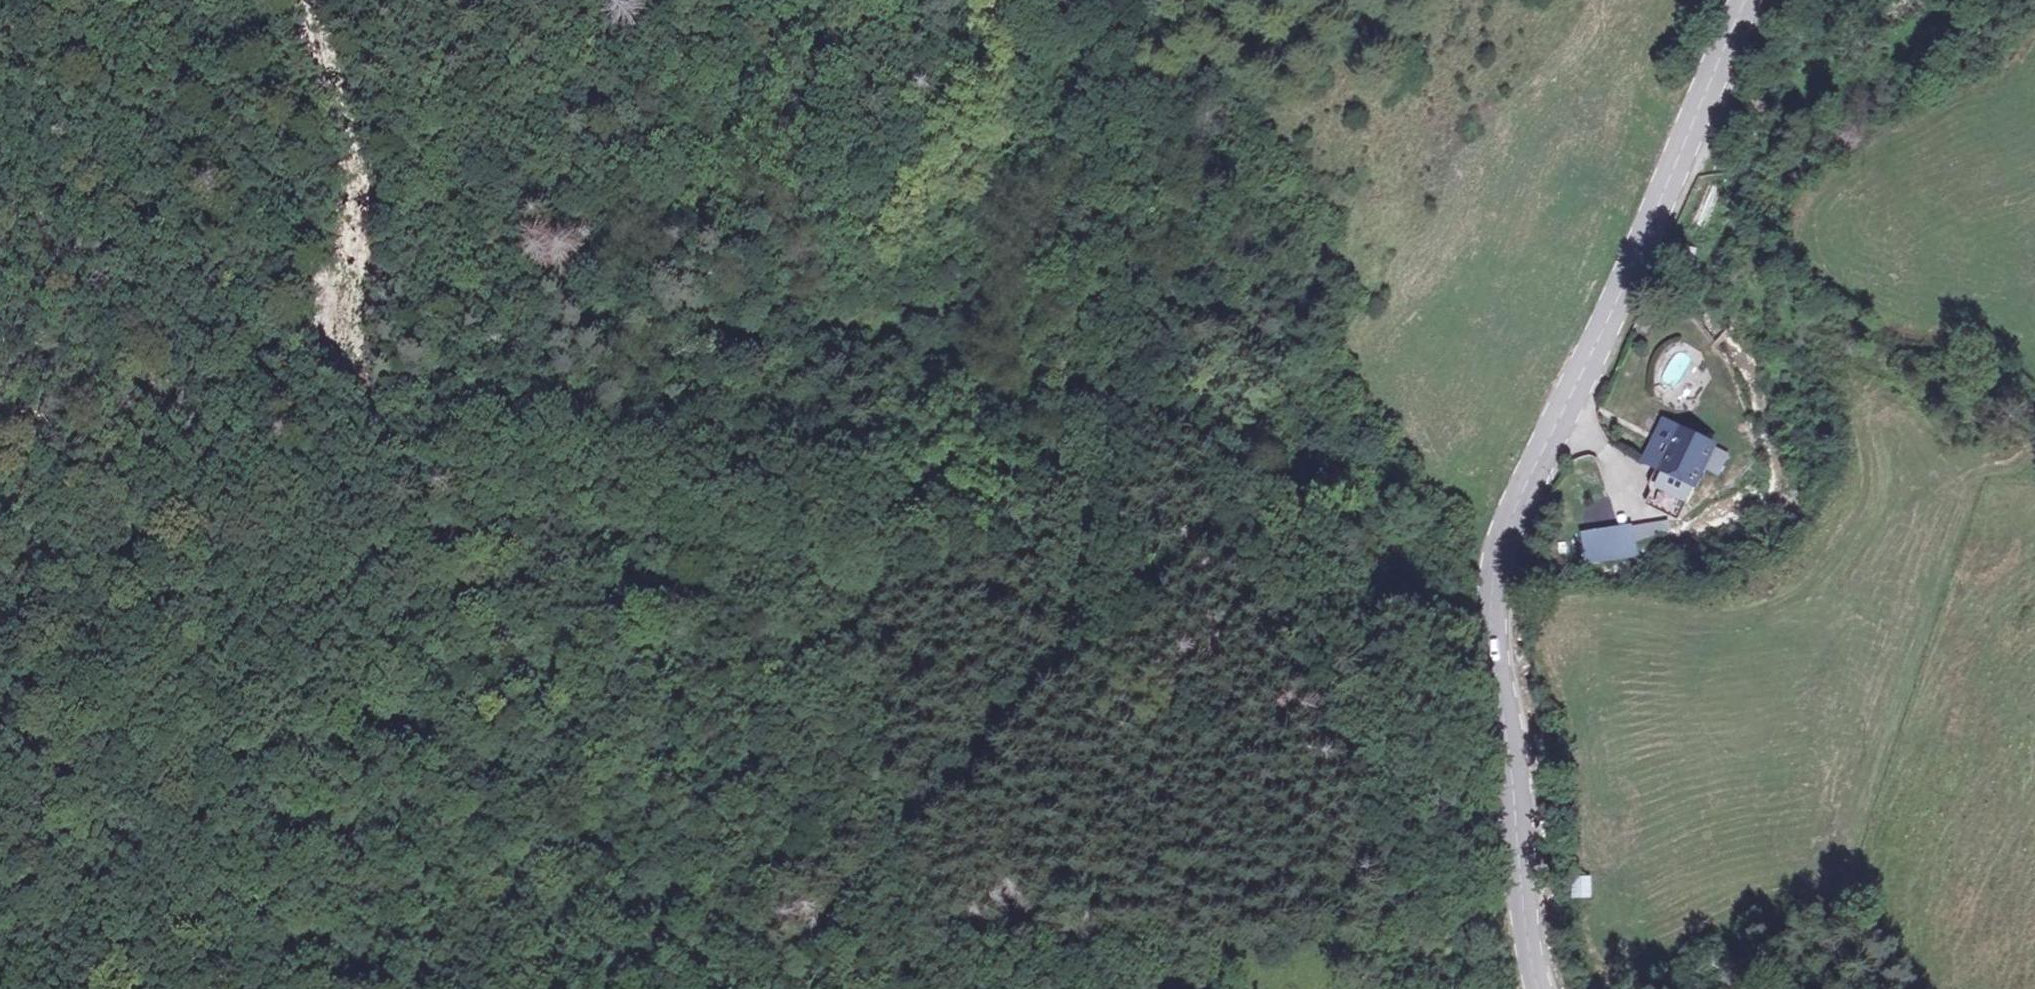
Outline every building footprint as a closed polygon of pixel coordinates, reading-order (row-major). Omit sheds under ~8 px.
[(1761,420),(1754,415),(1744,431),(1751,436),(1761,420)] [(1722,447),(1694,433),(1667,484),(1696,499),(1722,447)] [(1696,499),(1667,484),(1658,502),(1687,517),(1696,499)] [(1649,559),(1646,525),(1581,530),(1583,565),(1649,559)]
